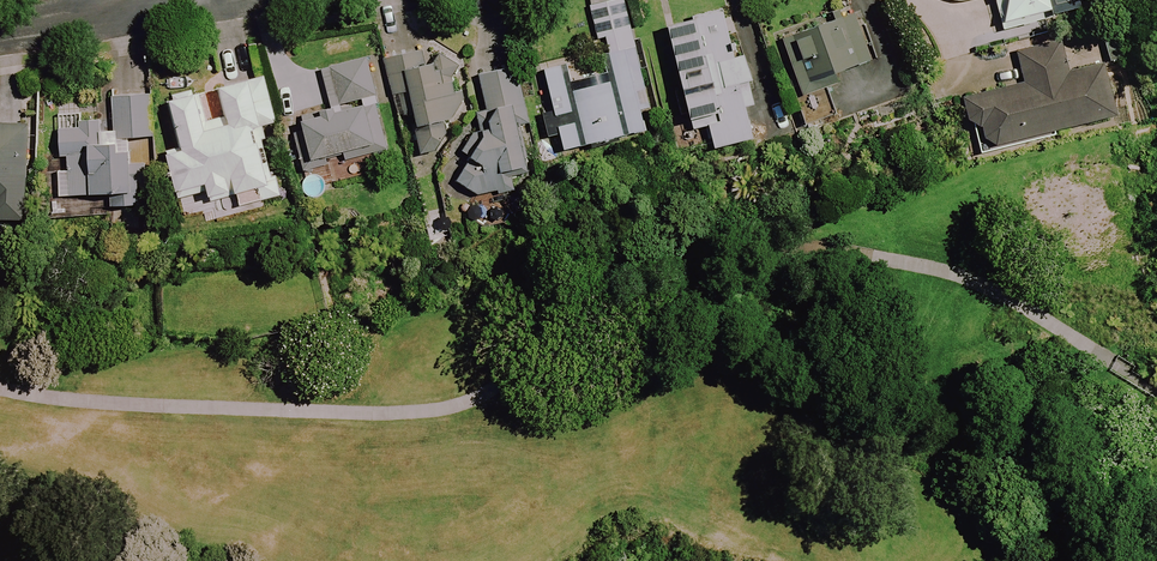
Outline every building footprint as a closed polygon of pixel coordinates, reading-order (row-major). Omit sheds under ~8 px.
[(622,0),(618,0),(594,6),(612,83),(567,93),(561,66),(543,70),(562,151),(652,130),(622,0)] [(996,28),(1053,12),(1049,0),(989,0),(996,28)] [(741,58),(729,13),(667,29),(690,120),(704,117),(713,149),(751,139),(743,110),(759,105),(746,56),(741,58)] [(780,41),(800,97),(827,87),(824,78),(871,62),(854,15),(780,41)] [(1060,48),(1059,42),(973,67),(970,57),(929,69),(939,107),(963,100),(978,155),(1114,116),(1092,39),(1060,48)] [(439,153),(465,98),(457,53),(424,59),(422,51),(383,58),(390,99),(399,97),(403,120),(412,119),(419,156),(439,153)] [(389,161),(371,52),(340,57),(342,70),(321,74),(327,115),(299,120),(308,174),(389,161)] [(466,180),(529,169),(520,111),(530,110),(523,66),(478,73),(484,112),(476,114),(479,133),(470,135),(461,150),(466,180)] [(179,196),(205,188),(213,216),(274,198),(279,196),(259,128),(276,123),(262,77),(218,91),(227,119),(207,125),(197,93),(168,102),(182,149),(167,153),(179,196)] [(147,93),(112,97),(117,139),(153,134),(147,93)] [(27,127),(0,127),(0,221),(27,221),(27,127)] [(57,128),(55,157),(67,158),(66,171),(55,171),(52,219),(116,222),(117,208),(137,209),(138,193),(127,192),(129,153),(120,153),(120,144),(101,143),(102,130),(57,128)]
